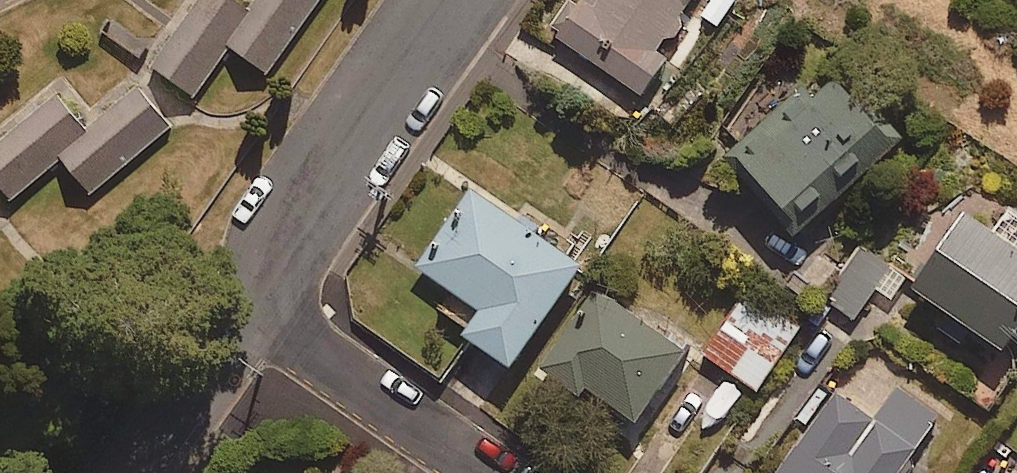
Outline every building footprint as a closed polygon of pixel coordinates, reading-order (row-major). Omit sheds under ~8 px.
[(151,66),(192,95),(227,46),(266,74),(319,0),(251,0),(248,5),(241,0),(199,0),(151,66)] [(551,28),(671,112),(705,63),(666,36),(689,4),(715,22),(730,0),(570,0),(551,28)] [(898,133),(825,56),(723,152),(796,229),(898,133)] [(0,139),(0,191),(9,202),(61,159),(89,193),(171,125),(138,86),(84,131),(54,94),(0,139)] [(576,257),(467,184),(416,260),(477,301),(461,325),(509,357),(576,257)] [(971,320),(1005,343),(1016,326),(1016,211),(1009,206),(994,228),(960,205),(909,277),(946,303),(934,320),(959,338),(971,320)] [(904,276),(860,245),(824,298),(852,318),(874,286),(890,296),(904,276)] [(686,347),(594,282),(539,360),(573,385),(580,375),(638,416),(686,347)] [(797,326),(744,289),(702,349),(755,386),(797,326)] [(897,380),(872,415),(831,386),(771,472),(894,472),(938,409),(897,380)]
